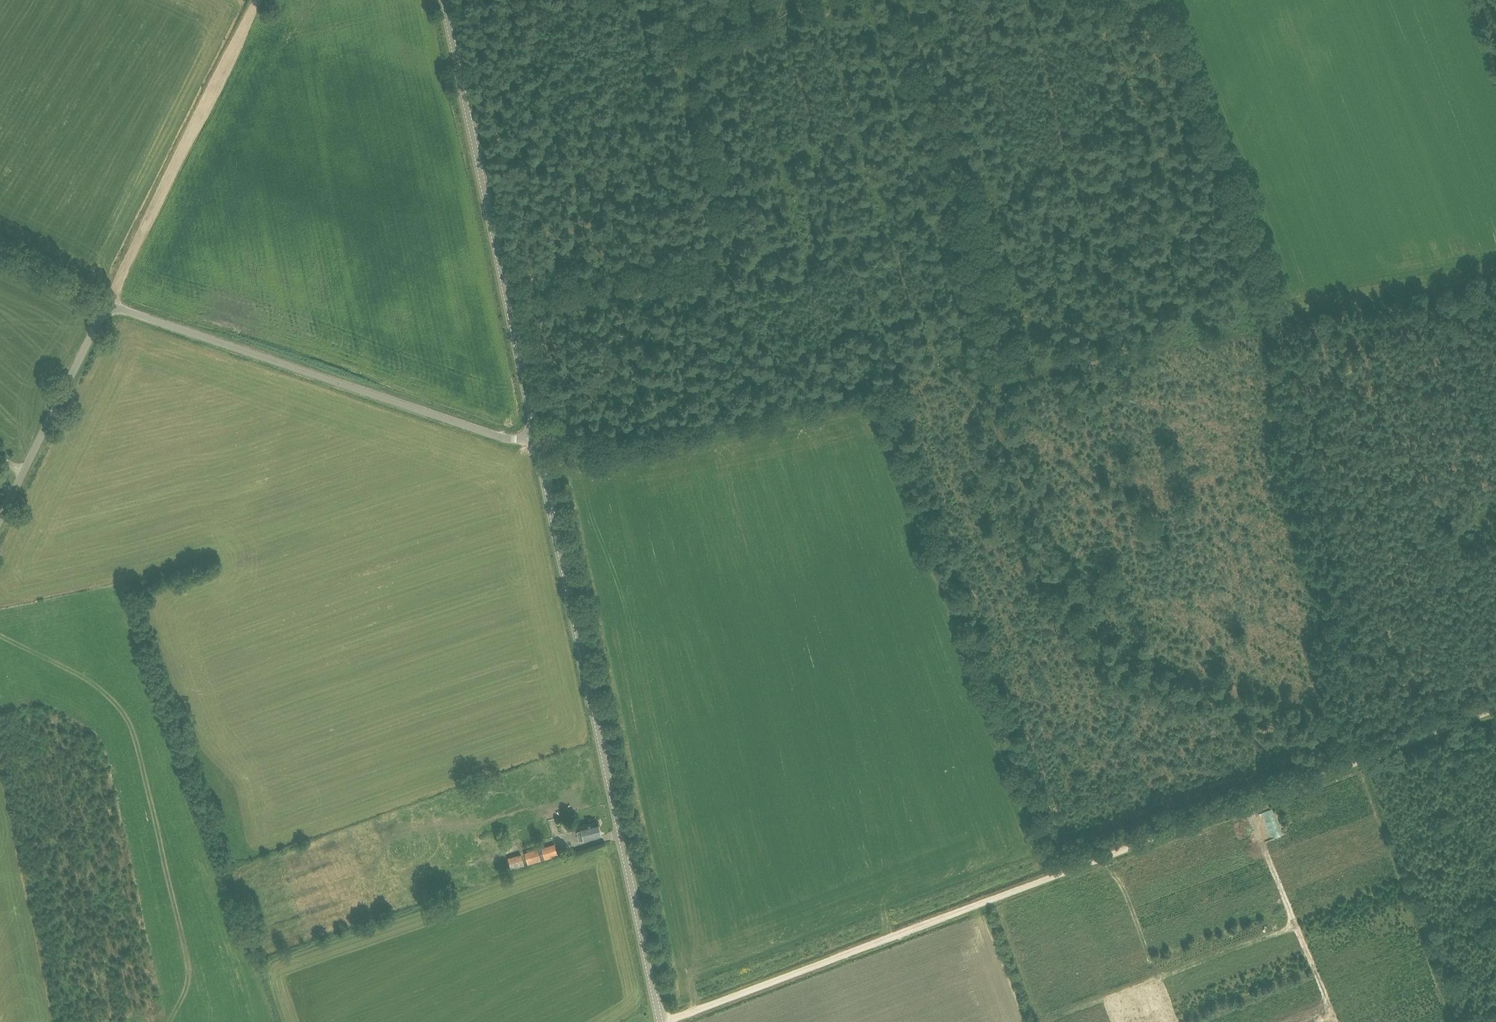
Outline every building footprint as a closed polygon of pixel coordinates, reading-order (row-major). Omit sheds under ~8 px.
[(599,822),(597,821),(597,820),(580,824),(582,830),(577,831),(579,840),(601,835),(599,826),(600,825),(599,822)] [(554,843),(541,847),(544,859),(558,855),(554,843)] [(537,848),(524,852),(528,864),(541,860),(537,848)] [(509,863),(511,869),(524,865),(521,853),(507,857),(508,858),(502,859),(504,865),(509,863)]
